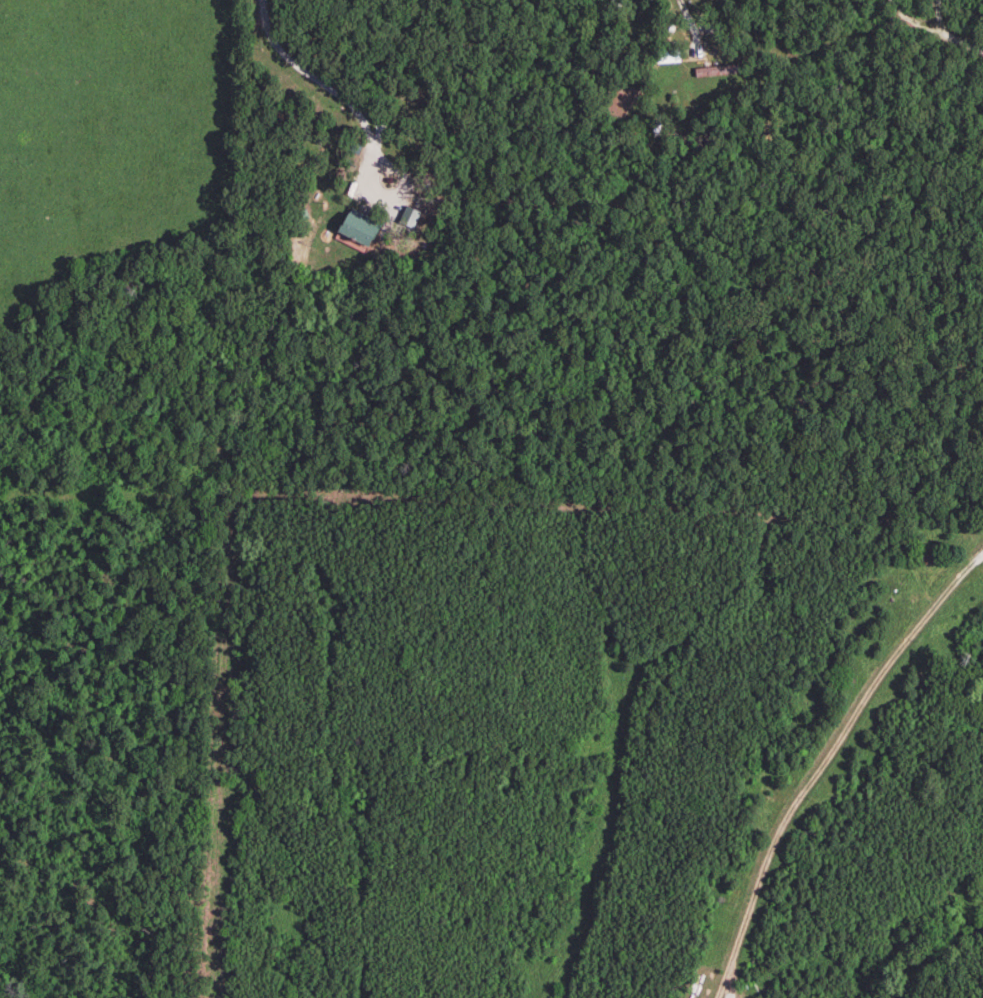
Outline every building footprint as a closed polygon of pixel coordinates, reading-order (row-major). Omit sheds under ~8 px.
[(333,233),(363,250),(374,230),(344,213),(333,233)]
